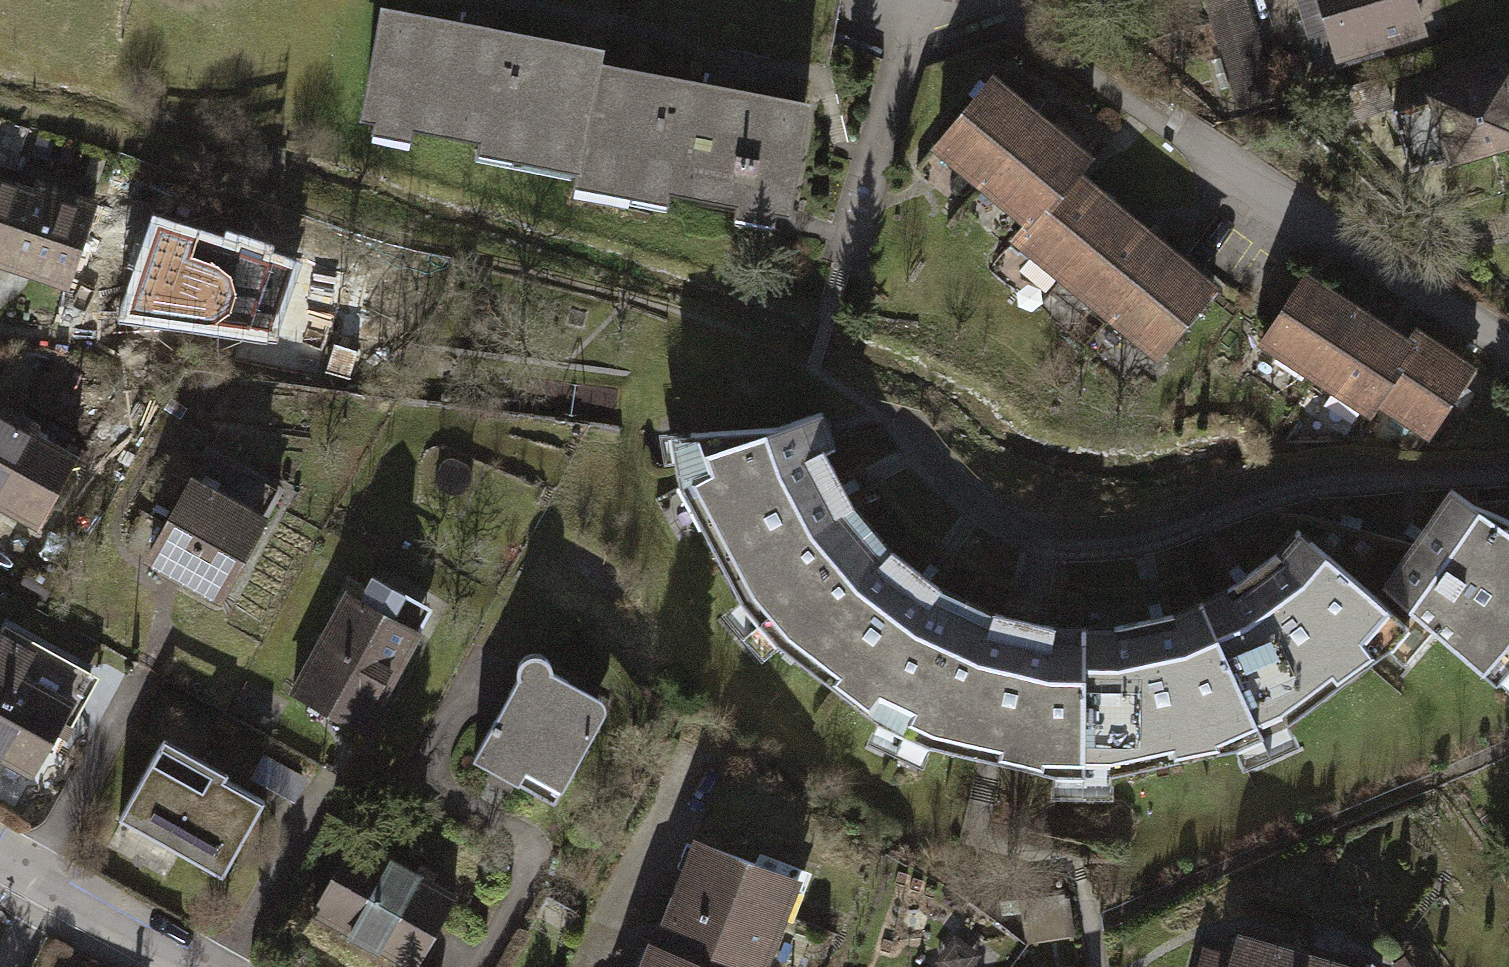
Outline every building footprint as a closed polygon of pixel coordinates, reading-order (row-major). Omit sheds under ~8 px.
[(1232,105),(1268,94),(1240,0),(1201,0),(1232,105)] [(1316,64),(1411,38),(1401,0),(1298,0),(1316,64)] [(362,117),(577,153),(592,62),(595,45),(380,9),(362,117)] [(809,98),(592,62),(577,153),(574,169),(791,205),(809,98)] [(1389,108),(1408,171),(1508,142),(1508,92),(1503,74),(1473,83),(1468,65),(1453,70),(1458,88),(1389,108)] [(931,144),(980,184),(1035,117),(986,77),(931,144)] [(1382,78),(1314,96),(1320,121),(1344,114),(1346,121),(1376,113),(1374,106),(1388,103),(1382,78)] [(980,184),(1026,222),(1067,171),(1081,155),(1035,117),(980,184)] [(65,283),(94,191),(34,172),(33,178),(0,168),(0,263),(65,283)] [(1014,237),(1061,276),(1115,210),(1067,171),(1026,222),(1014,237)] [(1061,276),(1107,313),(1161,247),(1115,210),(1061,276)] [(230,246),(158,223),(128,315),(271,335),(293,270),(264,260),(266,253),(231,241),(230,246)] [(1210,287),(1161,247),(1107,313),(1156,353),(1210,287)] [(1259,344),(1314,378),(1355,312),(1299,277),(1259,344)] [(1406,343),(1355,312),(1314,378),(1365,409),(1373,397),(1406,343)] [(1415,328),(1406,343),(1373,397),(1428,431),(1470,362),(1415,328)] [(0,407),(0,501),(37,521),(70,460),(25,435),(31,424),(0,407)] [(733,602),(755,620),(872,526),(849,505),(826,457),(835,441),(825,413),(775,427),(686,434),(689,457),(670,457),(733,602)] [(204,448),(187,480),(258,519),(275,486),(204,448)] [(217,593),(258,519),(187,480),(146,555),(217,593)] [(1385,587),(1492,685),(1508,665),(1508,518),(1462,500),(1464,491),(1449,491),(1385,587)] [(891,550),(872,526),(755,620),(776,645),(870,718),(900,733),(965,598),(933,585),(891,550)] [(1224,586),(1198,602),(1262,737),(1289,724),(1407,622),(1313,542),(1289,567),(1277,552),(1224,586)] [(360,588),(346,581),(289,688),(367,730),(424,624),(394,608),(407,583),(372,565),(360,588)] [(989,611),(965,598),(900,733),(931,747),(981,757),(1048,771),(1079,771),(1083,625),(1044,624),(1016,617),(989,611)] [(1113,625),(1083,625),(1079,771),(1113,772),(1226,750),(1262,737),(1198,602),(1166,615),(1113,625)] [(0,642),(0,665),(44,688),(58,661),(4,633),(0,642)] [(517,676),(471,759),(551,803),(601,711),(601,703),(593,696),(549,672),(546,663),(543,656),(536,654),(528,655),(518,657),(513,670),(517,676)] [(44,688),(0,665),(0,757),(31,773),(68,701),(44,688)] [(262,800),(159,742),(115,819),(218,877),(262,800)] [(646,935),(731,966),(761,966),(798,871),(688,829),(646,935)] [(450,894),(349,839),(310,909),(412,964),(450,894)] [(646,935),(641,933),(629,966),(731,966),(646,935)] [(1228,958),(1225,966),(1298,966),(1301,956),(1233,938),(1228,958)] [(1228,958),(1198,950),(1193,966),(1225,966),(1228,958)] [(1301,956),(1298,966),(1342,966),(1301,956)]
